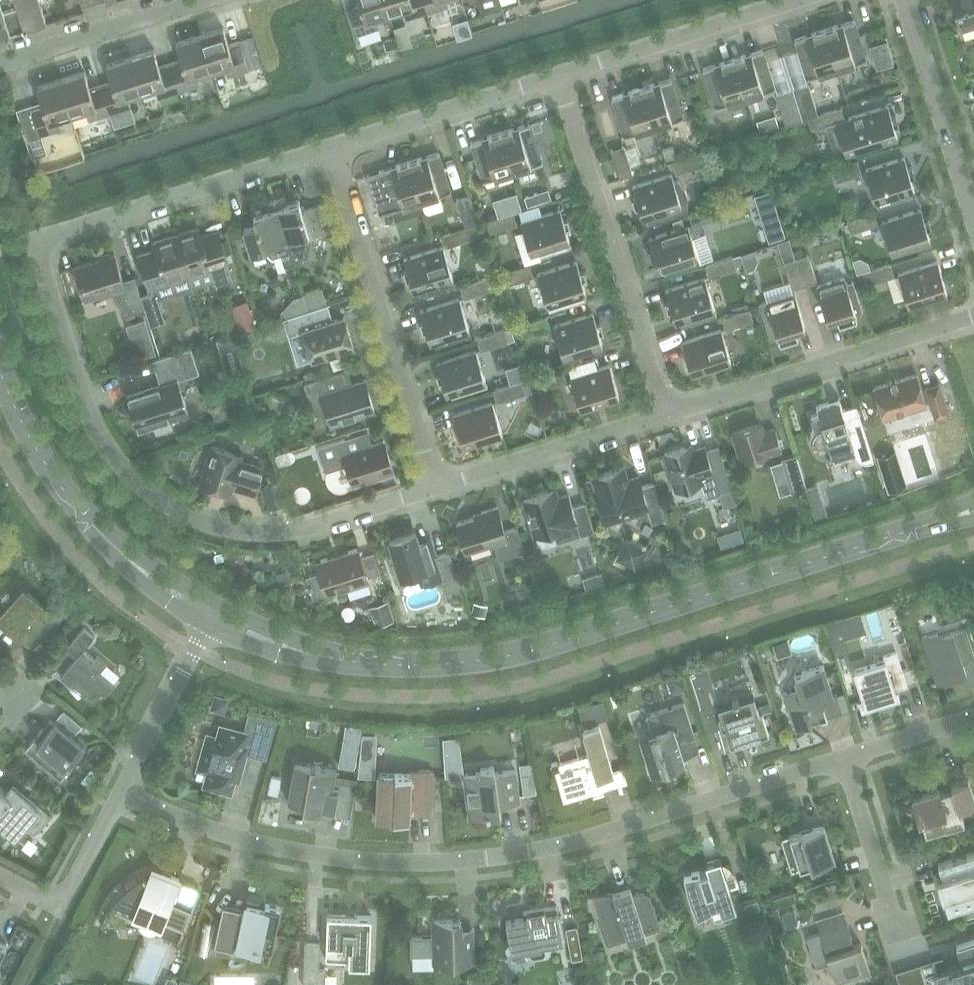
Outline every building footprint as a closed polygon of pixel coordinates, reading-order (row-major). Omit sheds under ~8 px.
[(2,6),(10,30),(49,17),(43,0),(21,0),(2,6)] [(385,0),(359,0),(361,6),(350,9),(358,34),(379,27),(376,18),(390,13),(385,0)] [(390,13),(404,9),(406,18),(427,12),(424,0),(385,0),(390,13)] [(427,12),(448,5),(446,0),(424,0),(427,12)] [(960,28),(973,24),(973,0),(951,0),(960,28)] [(53,34),(93,22),(88,7),(49,19),(53,34)] [(836,25),(824,29),(837,69),(856,63),(855,63),(867,59),(854,20),(836,26),(836,25)] [(223,27),(200,34),(211,70),(225,66),(228,75),(249,69),(241,44),(230,48),(223,27)] [(837,69),(824,29),(813,33),(795,39),(807,78),(819,75),(837,69)] [(900,33),(883,36),(888,60),(905,57),(900,33)] [(182,63),(171,66),(179,91),(200,84),(197,75),(211,70),(200,34),(176,42),(182,63)] [(154,49),(130,56),(142,93),(155,88),(158,97),(179,91),(171,66),(161,70),(154,49)] [(763,49),(733,58),(746,98),(764,93),(764,92),(775,89),(763,49)] [(113,85),(102,88),(110,113),(131,106),(128,97),(142,93),(130,56),(106,64),(113,85)] [(746,98),(733,58),(721,62),(703,68),(716,107),(727,104),(746,98)] [(85,71),(61,78),(72,114),(86,110),(89,119),(110,113),(102,88),(91,92),(85,71)] [(72,114),(61,78),(37,86),(43,107),(32,110),(40,135),(61,128),(58,119),(72,114)] [(653,84),(641,87),(654,127),(672,122),(672,121),(684,118),(671,78),(653,84)] [(819,115),(809,83),(793,88),(803,120),(807,118),(819,115)] [(654,127),(641,87),(612,97),(624,136),(636,133),(654,127)] [(803,120),(793,88),(776,93),(786,125),(803,120)] [(819,115),(807,118),(811,131),(826,126),(834,152),(853,145),(853,144),(857,143),(858,148),(898,135),(895,126),(899,125),(896,114),(891,116),(888,105),(849,117),(849,119),(845,120),(842,108),(819,115)] [(512,128),(500,132),(513,172),(531,166),(543,162),(530,123),(512,129),(512,128)] [(513,172),(500,132),(489,136),(471,142),(483,181),(495,177),(495,178),(513,172)] [(611,149),(620,178),(633,174),(624,145),(611,149)] [(421,157),(409,161),(422,201),(440,195),(451,191),(439,152),(421,158),(421,157)] [(672,161),(676,174),(704,165),(700,153),(672,161)] [(905,157),(865,170),(875,200),(914,187),(911,178),(916,177),(912,166),(908,167),(905,157)] [(862,172),(858,160),(830,169),(834,181),(862,172)] [(422,201),(409,161),(379,171),(383,183),(371,186),(380,214),(403,207),(422,201)] [(642,216),(646,215),(648,222),(688,210),(688,197),(686,190),(678,180),(674,181),(672,174),(632,186),(636,197),(632,198),(635,209),(639,207),(642,216)] [(538,185),(540,196),(562,193),(561,183),(538,185)] [(456,199),(465,227),(471,225),(479,223),(470,194),(456,199)] [(284,195),(274,199),(294,263),(303,260),(300,248),(308,246),(310,236),(324,232),(315,206),(303,210),(299,199),(287,203),(284,195)] [(294,263),(274,199),(263,202),(263,204),(260,205),(257,204),(252,206),(254,214),(253,214),(257,225),(244,229),(252,255),(266,251),(272,257),(281,254),(285,266),(294,263)] [(720,217),(716,204),(689,213),(693,226),(720,217)] [(521,222),(531,252),(570,239),(567,231),(571,229),(568,218),(564,220),(560,209),(521,222)] [(924,219),(921,209),(882,221),(891,251),(931,239),(928,230),(932,229),(929,218),(924,219)] [(847,220),(851,233),(878,224),(874,211),(847,220)] [(486,221),(490,233),(518,224),(514,212),(486,221)] [(471,225),(465,227),(444,234),(448,247),(475,238),(471,225)] [(698,256),(688,225),(649,238),(652,249),(648,250),(652,261),(656,259),(659,268),(698,256)] [(176,235),(189,275),(193,288),(214,281),(215,285),(232,279),(227,263),(228,262),(218,230),(201,235),(199,228),(176,235)] [(149,287),(189,275),(176,235),(153,242),(156,250),(139,255),(149,287)] [(404,259),(407,269),(403,270),(406,281),(411,280),(413,289),(453,276),(443,246),(404,259)] [(75,267),(85,298),(113,289),(122,316),(145,308),(141,297),(138,285),(126,289),(115,254),(75,267)] [(744,265),(740,254),(705,265),(709,278),(737,269),(736,267),(744,265)] [(808,254),(796,258),(805,285),(817,281),(808,254)] [(805,285),(796,258),(784,262),(792,289),(805,285)] [(580,272),(577,261),(537,273),(547,304),(586,291),(584,283),(588,281),(584,270),(580,272)] [(908,303),(932,296),(947,291),(938,261),(898,273),(908,303)] [(863,272),(867,285),(895,276),(891,263),(863,272)] [(502,272),(506,285),(534,276),(530,264),(502,272)] [(460,286),(464,298),(492,290),(488,277),(460,286)] [(705,277),(666,290),(669,300),(665,302),(668,313),(672,311),(675,320),(714,308),(705,277)] [(845,277),(817,286),(827,317),(836,314),(839,323),(857,317),(854,305),(855,305),(852,296),(851,296),(845,277)] [(324,288),(304,294),(308,307),(328,301),(324,288)] [(151,294),(141,297),(145,308),(150,324),(164,320),(158,299),(155,292),(151,294)] [(774,339),(779,338),(780,341),(798,335),(796,327),(805,324),(795,293),(760,304),(770,337),(774,339)] [(308,307),(304,294),(296,296),(287,308),(288,313),(308,307)] [(256,323),(247,296),(232,301),(240,328),(256,323)] [(427,332),(430,341),(469,328),(460,298),(420,311),(424,321),(420,322),(423,333),(427,332)] [(303,331),(312,360),(354,346),(347,324),(340,326),(338,318),(332,320),(327,305),(285,318),(290,335),(303,331)] [(722,317),(726,329),(753,321),(749,308),(722,317)] [(554,325),(563,356),(603,343),(600,334),(604,333),(601,322),(597,323),(593,313),(554,325)] [(519,324),(523,337),(551,328),(547,316),(519,324)] [(477,338),(481,350),(508,342),(504,329),(477,338)] [(706,367),(706,368),(731,359),(721,329),(682,342),(692,372),(706,367)] [(437,363),(440,373),(436,374),(439,385),(443,384),(446,392),(486,380),(476,350),(437,363)] [(154,424),(157,433),(172,428),(169,419),(188,413),(178,380),(184,378),(176,352),(153,360),(161,385),(127,395),(138,429),(154,424)] [(605,400),(619,395),(610,365),(570,377),(580,407),(605,400)] [(348,382),(344,370),(304,383),(311,408),(325,403),(332,425),(375,411),(365,380),(352,385),(348,382)] [(874,387),(884,419),(927,405),(917,373),(874,387)] [(493,389),(497,402),(532,391),(528,379),(493,389)] [(926,387),(935,418),(949,414),(939,383),(926,387)] [(843,409),(839,398),(816,405),(819,413),(811,415),(815,426),(814,427),(812,429),(811,432),(810,435),(810,438),(810,440),(810,442),(811,443),(812,446),(814,448),(816,450),(817,451),(819,452),(821,453),(823,454),(826,454),(829,454),(830,456),(832,455),(834,461),(856,454),(856,455),(858,457),(859,459),(861,460),(863,461),(865,462),(867,462),(868,462),(874,461),(868,441),(856,405),(843,409)] [(442,411),(462,410),(461,399),(441,400),(442,411)] [(493,402),(453,414),(463,444),(478,440),(502,432),(493,402)] [(761,423),(733,432),(742,462),(771,453),(771,452),(782,449),(775,428),(764,432),(761,423)] [(348,468),(353,484),(394,471),(384,441),(349,452),(345,438),(318,447),(325,471),(343,466),(348,468)] [(702,481),(707,498),(721,493),(725,505),(737,501),(720,445),(719,446),(720,449),(708,453),(706,446),(693,450),(691,445),(665,453),(676,490),(702,481)] [(240,489),(255,493),(263,468),(240,461),(242,455),(212,446),(200,483),(230,492),(232,485),(239,487),(240,489)] [(889,490),(906,485),(895,451),(878,456),(889,490)] [(782,458),(793,493),(807,488),(796,454),(782,458)] [(628,480),(624,466),(593,476),(597,490),(596,490),(606,522),(648,509),(652,522),(666,518),(654,482),(642,486),(639,476),(628,480)] [(263,485),(270,507),(286,503),(278,480),(263,485)] [(555,488),(523,498),(539,547),(542,549),(555,545),(557,541),(581,534),(581,535),(594,530),(585,502),(573,506),(569,494),(558,498),(555,488)] [(457,522),(466,552),(493,543),(498,559),(525,551),(517,526),(505,530),(497,507),(481,512),(482,514),(457,522)] [(731,528),(736,540),(753,534),(749,522),(731,528)] [(390,541),(394,555),(388,557),(396,582),(403,580),(402,578),(418,572),(422,584),(441,578),(446,593),(461,588),(450,552),(436,556),(435,554),(423,558),(415,533),(390,541)] [(368,580),(360,556),(358,551),(317,564),(320,572),(306,576),(309,585),(308,585),(309,588),(310,588),(313,597),(326,593),(368,580)] [(601,584),(618,576),(613,564),(596,572),(601,584)] [(29,643),(54,614),(24,588),(0,616),(0,617),(29,643)] [(385,600),(390,616),(415,609),(410,593),(385,600)] [(80,692),(93,703),(102,692),(106,695),(116,683),(103,672),(101,670),(107,663),(98,655),(95,659),(84,649),(94,636),(84,627),(66,649),(76,657),(61,676),(73,687),(75,685),(81,690),(80,692)] [(937,684),(967,675),(962,658),(973,655),(973,653),(966,627),(939,635),(938,631),(922,636),(937,684)] [(855,670),(866,706),(897,697),(895,689),(907,685),(896,652),(883,656),(885,661),(855,670)] [(717,690),(730,686),(723,662),(710,665),(717,690)] [(833,696),(833,695),(823,664),(802,671),(806,685),(785,692),(796,729),(828,719),(821,701),(833,696)] [(225,704),(241,704),(241,690),(225,690),(225,704)] [(594,700),(597,710),(618,706),(616,695),(594,700)] [(716,728),(724,752),(738,747),(738,745),(742,744),(742,746),(743,745),(742,740),(769,732),(762,713),(760,714),(754,696),(740,701),(739,698),(732,700),(733,703),(719,707),(722,717),(719,718),(721,726),(716,728)] [(684,703),(647,714),(653,734),(639,738),(651,774),(685,764),(677,736),(693,731),(684,703)] [(207,782),(229,789),(232,776),(238,777),(245,753),(266,759),(277,720),(249,712),(243,734),(223,728),(219,741),(207,738),(199,766),(211,770),(207,782)] [(26,748),(61,778),(85,749),(50,719),(49,720),(53,724),(46,732),(43,729),(26,748)] [(555,769),(564,800),(593,792),(594,794),(593,794),(593,795),(605,792),(604,791),(603,791),(599,777),(613,773),(599,726),(584,731),(591,755),(558,764),(557,762),(551,764),(553,770),(555,769)] [(307,810),(334,815),(338,786),(332,785),(334,768),(335,768),(335,767),(295,761),(288,800),(288,799),(287,801),(308,804),(307,810)] [(464,774),(470,818),(501,813),(499,800),(504,800),(504,803),(519,801),(515,769),(495,772),(494,766),(480,767),(481,771),(464,774)] [(394,819),(409,820),(410,807),(417,807),(417,812),(431,812),(433,770),(419,770),(418,776),(411,775),(378,774),(377,813),(394,813),(394,819)] [(912,798),(918,820),(921,819),(926,833),(944,827),(945,828),(964,822),(959,808),(973,803),(973,796),(968,779),(951,784),(952,788),(941,792),(940,789),(912,798)] [(16,839),(26,826),(35,833),(51,814),(28,794),(27,795),(31,799),(24,807),(0,787),(0,829),(5,832),(6,831),(16,839)] [(781,838),(791,871),(812,865),(813,870),(836,863),(824,825),(781,838)] [(50,847),(59,836),(47,827),(38,838),(50,847)] [(948,912),(973,903),(973,852),(938,864),(942,876),(937,878),(941,891),(948,912)] [(694,907),(696,915),(707,911),(707,912),(712,909),(711,908),(719,906),(722,914),(736,910),(721,858),(705,862),(708,871),(700,873),(700,871),(692,873),(684,875),(686,883),(687,889),(691,902),(693,908),(694,907)] [(166,925),(167,922),(183,928),(200,888),(162,872),(157,886),(147,881),(144,875),(152,871),(151,870),(144,873),(134,878),(125,885),(120,891),(112,899),(108,906),(105,913),(100,923),(166,925)] [(599,916),(610,945),(611,944),(610,940),(626,935),(629,942),(647,937),(644,930),(658,925),(660,929),(661,929),(650,895),(649,894),(648,892),(647,892),(645,892),(632,892),(630,886),(608,893),(588,894),(588,895),(598,895),(599,912),(599,916)] [(216,952),(237,957),(240,943),(258,947),(258,944),(272,947),(281,907),(266,904),(265,907),(247,903),(246,907),(223,902),(213,947),(217,948),(216,952)] [(527,912),(528,918),(506,921),(510,940),(508,940),(506,943),(506,947),(510,949),(511,949),(512,954),(529,948),(530,955),(533,957),(544,955),(546,952),(545,944),(563,941),(557,906),(523,912),(523,913),(527,912)] [(349,965),(370,965),(371,916),(357,915),(357,914),(355,914),(354,918),(346,918),(346,915),(329,915),(329,913),(327,913),(326,959),(349,960),(349,965)] [(435,962),(473,962),(472,930),(461,930),(461,920),(434,920),(434,936),(411,937),(412,955),(434,954),(435,962)] [(830,963),(836,983),(870,972),(861,943),(852,946),(850,938),(852,937),(848,924),(807,937),(816,967),(830,963)] [(917,969),(936,959),(927,940),(907,950),(917,969)] [(973,963),(973,980),(973,941),(957,946),(961,959),(960,960),(961,961),(962,960),(963,964),(945,970),(946,976),(947,976),(947,971),(973,963)] [(326,970),(320,969),(320,943),(305,942),(303,984),(325,984),(326,970)] [(252,966),(225,967),(225,984),(241,984),(253,984),(252,966)]
